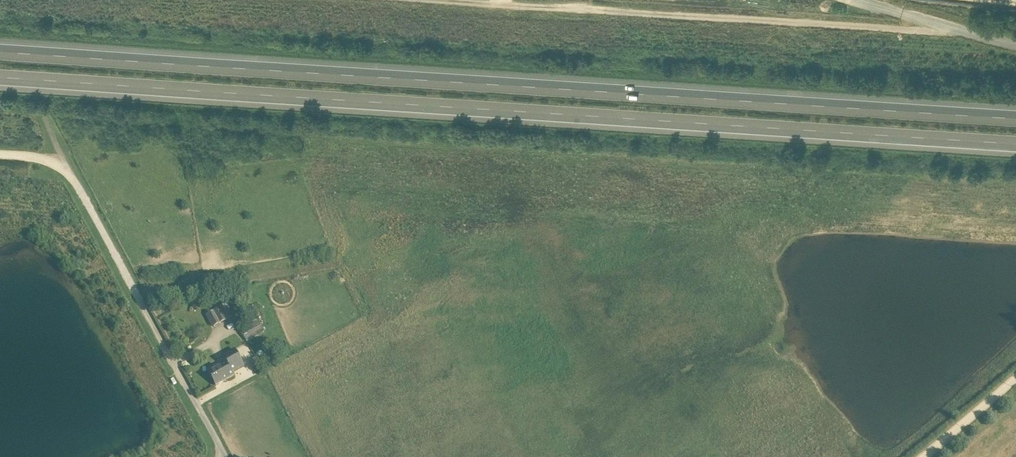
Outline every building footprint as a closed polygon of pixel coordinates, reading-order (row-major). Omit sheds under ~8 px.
[(226,305),(208,314),(214,327),(233,317),(226,305)] [(259,321),(241,331),(247,341),(264,331),(259,321)] [(227,362),(209,372),(216,386),(235,376),(232,372),(244,365),(236,350),(224,357),(227,362)] [(256,357),(250,360),(255,368),(261,365),(256,357)]
